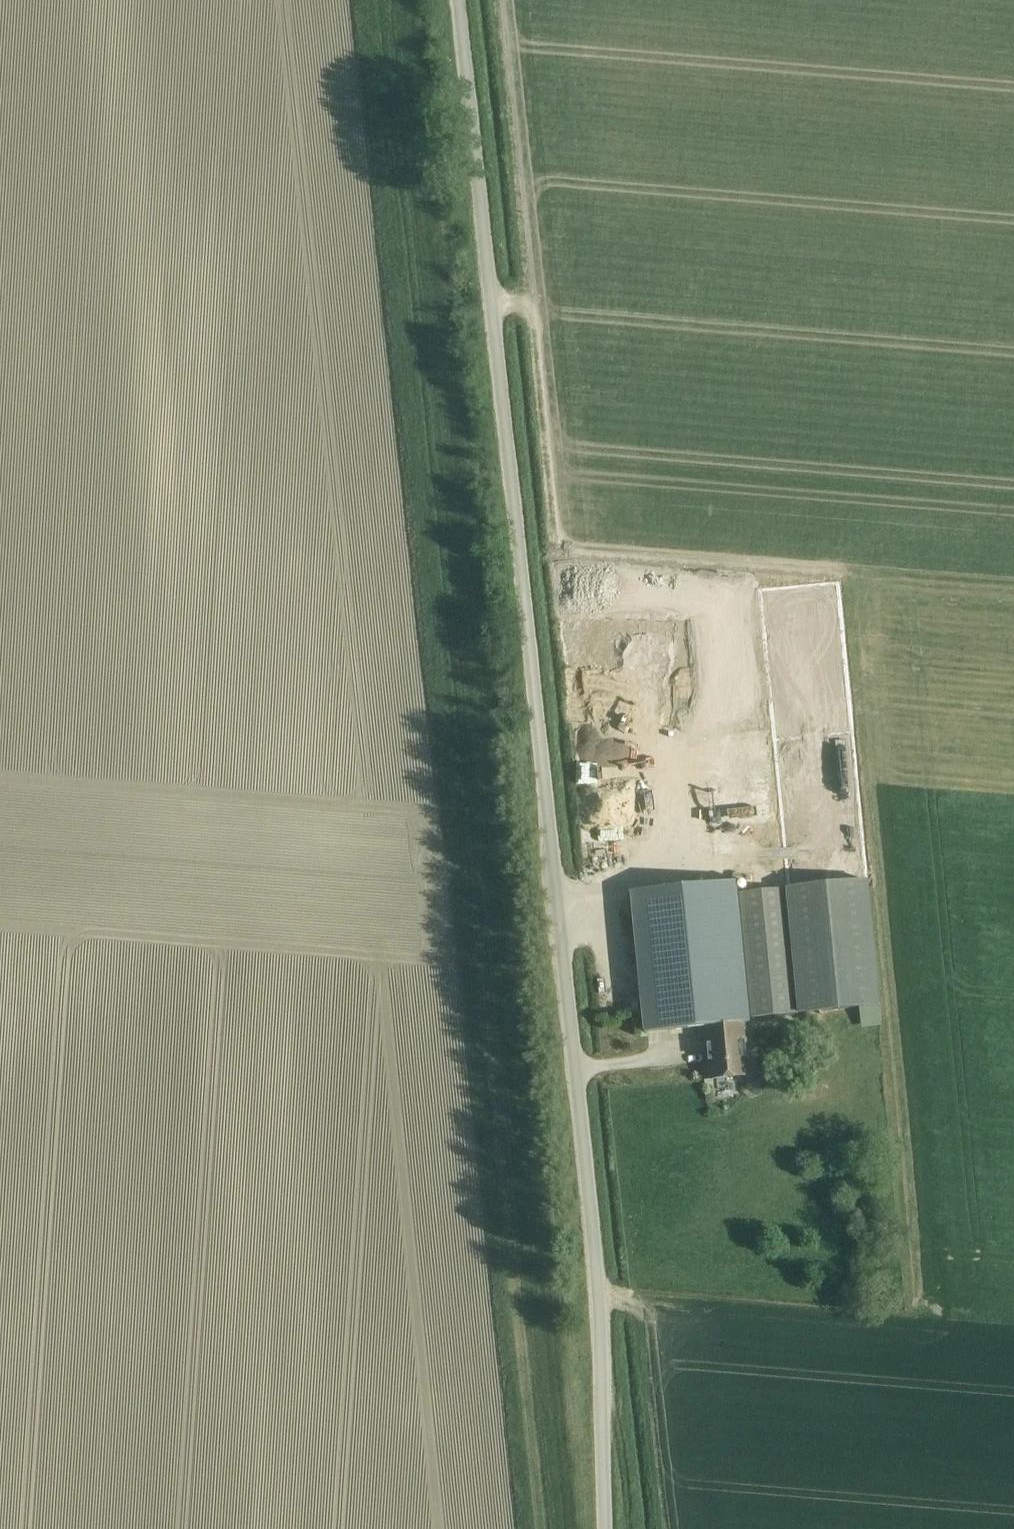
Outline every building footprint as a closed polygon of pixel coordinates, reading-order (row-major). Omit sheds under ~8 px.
[(613,803),(610,761),(575,763),(581,858),(595,857),(596,863),(611,862),(607,804),(613,803)] [(786,888),(786,889),(798,1014),(880,1006),(869,880),(786,888)] [(738,882),(633,892),(647,1034),(706,1028),(744,1024),(750,1024),(750,1018),(739,893),(738,882)] [(739,893),(750,1018),(798,1014),(786,889),(739,893)] [(744,1024),(706,1028),(711,1080),(749,1077),(744,1024)]
